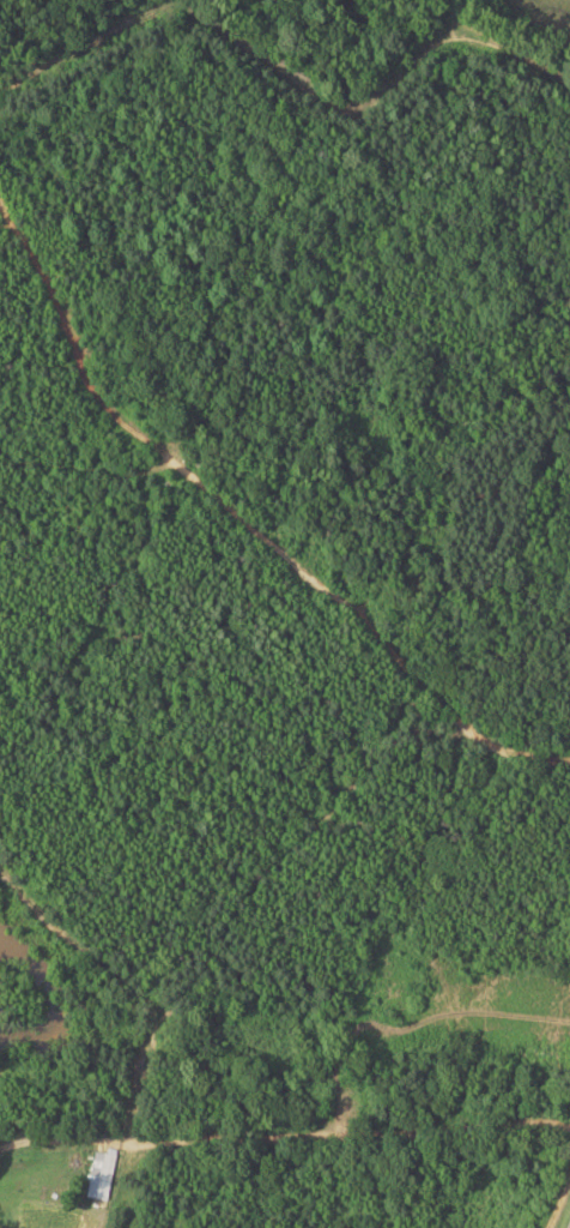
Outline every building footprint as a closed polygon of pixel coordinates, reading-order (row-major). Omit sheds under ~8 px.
[(84,1196),(106,1200),(114,1152),(92,1149),(84,1196)]
